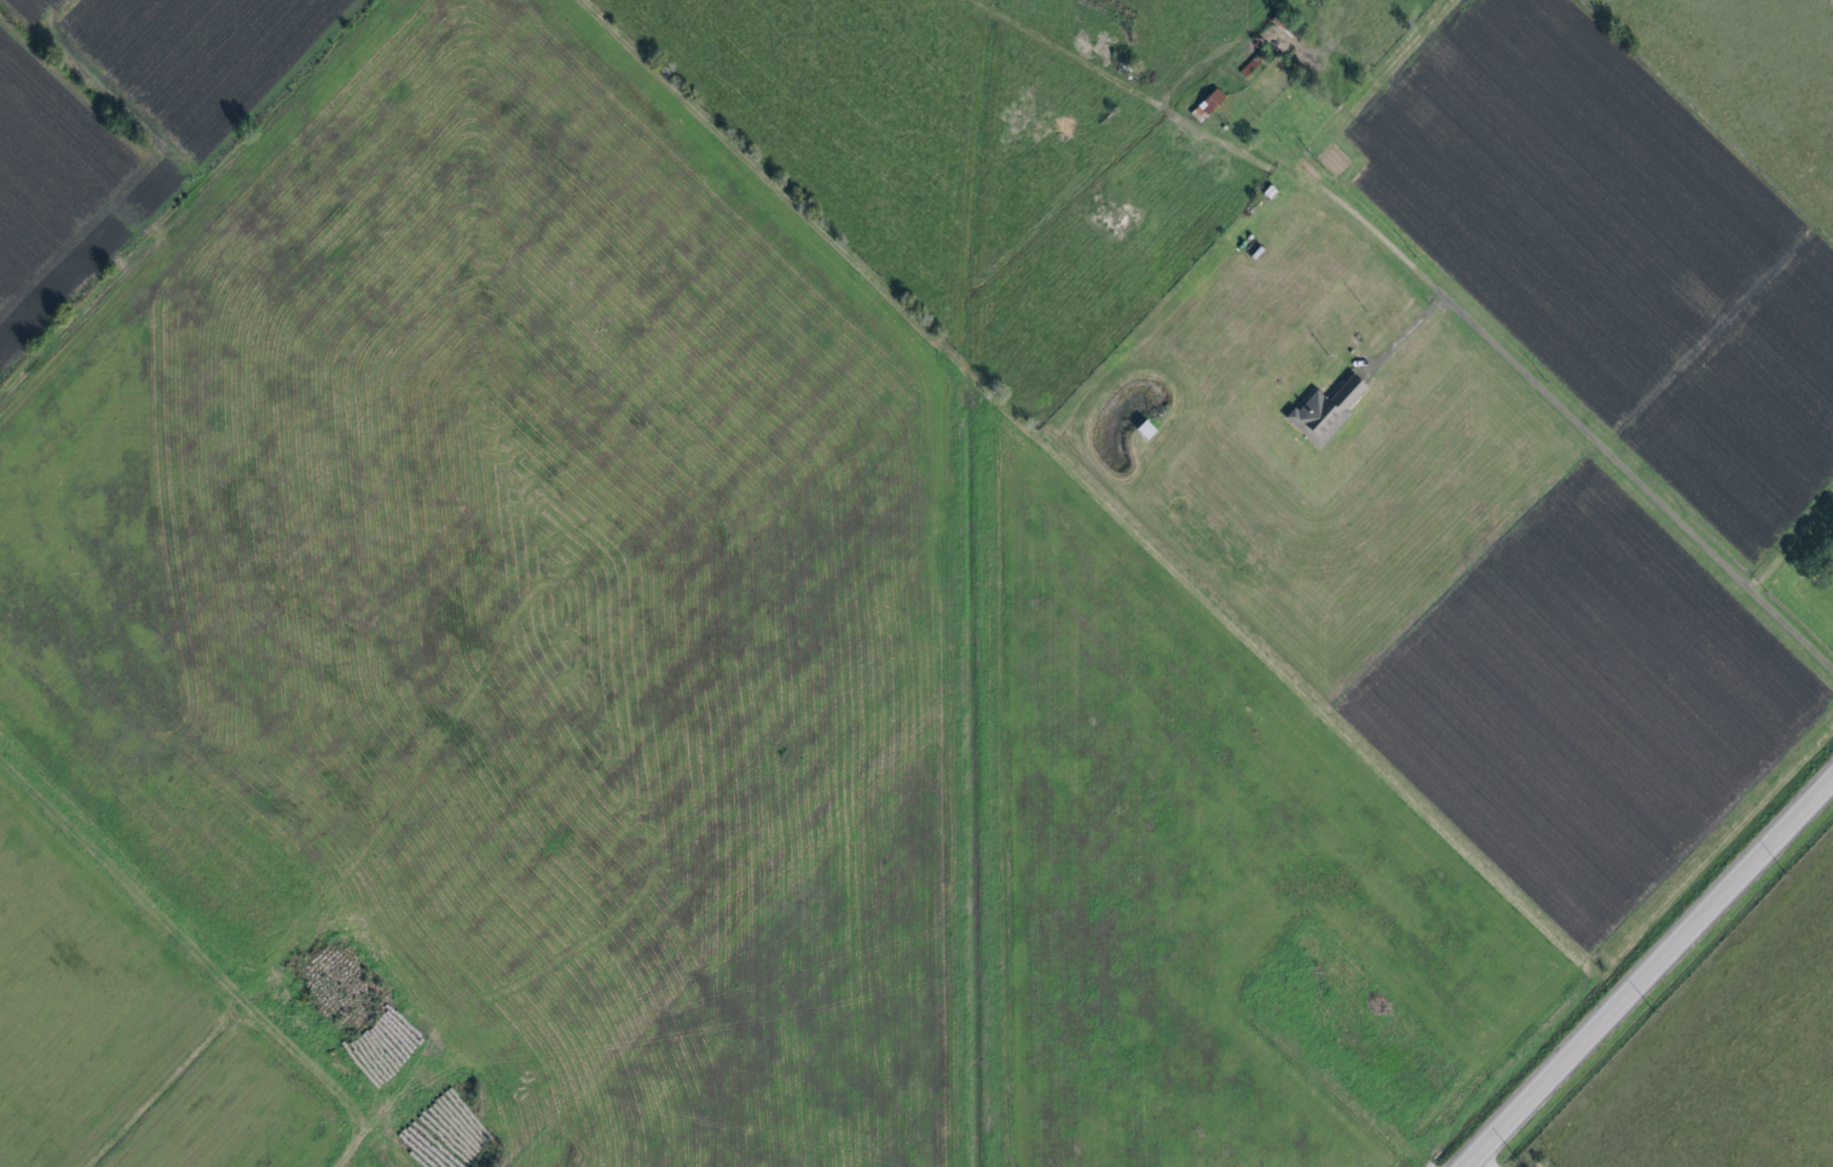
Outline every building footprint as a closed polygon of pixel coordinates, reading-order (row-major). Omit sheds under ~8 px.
[(1198,122),(1223,98),(1214,89),(1189,112),(1198,122)] [(1317,450),(1350,414),(1344,409),(1363,387),(1350,375),(1326,401),(1312,389),(1284,420),(1317,450)] [(1153,430),(1141,421),(1133,431),(1146,440),(1153,430)]
